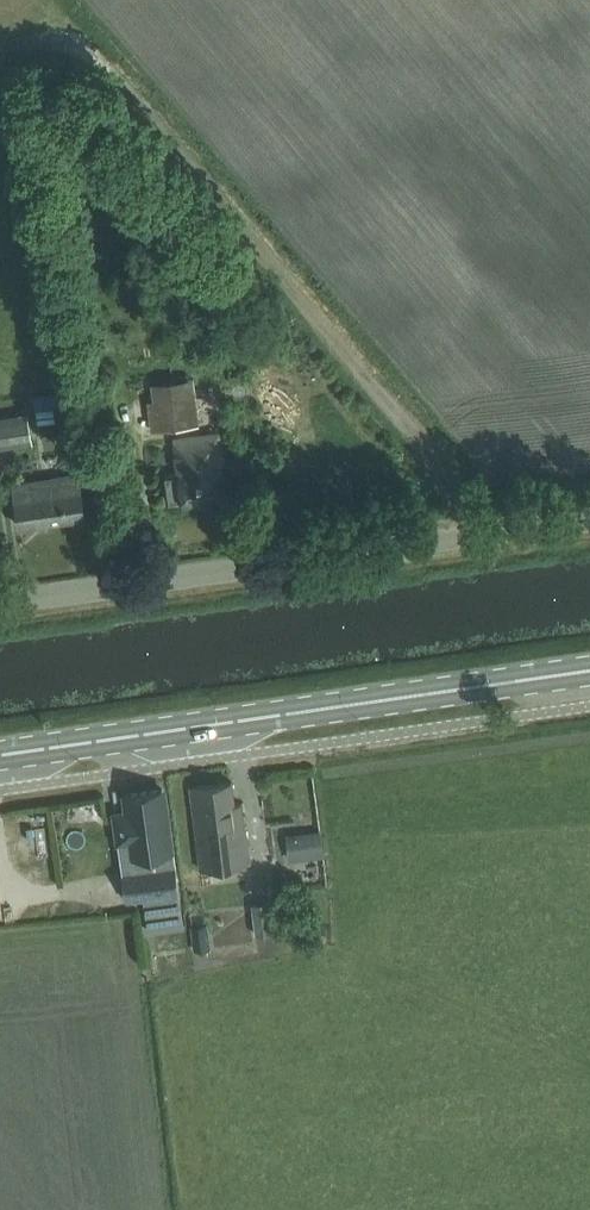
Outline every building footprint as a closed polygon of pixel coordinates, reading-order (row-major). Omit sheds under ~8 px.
[(194,380),(152,385),(154,402),(148,402),(152,432),(200,426),(194,380)] [(0,419),(0,449),(31,444),(27,415),(0,419)] [(174,441),(179,475),(164,477),(168,504),(183,502),(183,504),(226,497),(217,435),(174,441)] [(19,528),(84,518),(78,476),(13,485),(19,528)] [(201,870),(250,864),(242,803),(235,804),(233,782),(198,787),(191,788),(201,870)] [(123,871),(127,900),(179,892),(173,850),(170,823),(167,823),(162,789),(125,794),(127,811),(114,813),(119,842),(134,840),(136,855),(138,855),(140,869),(123,871)] [(294,852),(321,850),(320,837),(293,838),(294,852)] [(179,892),(145,897),(150,931),(184,926),(179,892)] [(275,933),(271,902),(252,904),(256,935),(275,933)] [(212,949),(209,922),(191,924),(194,952),(212,949)]
